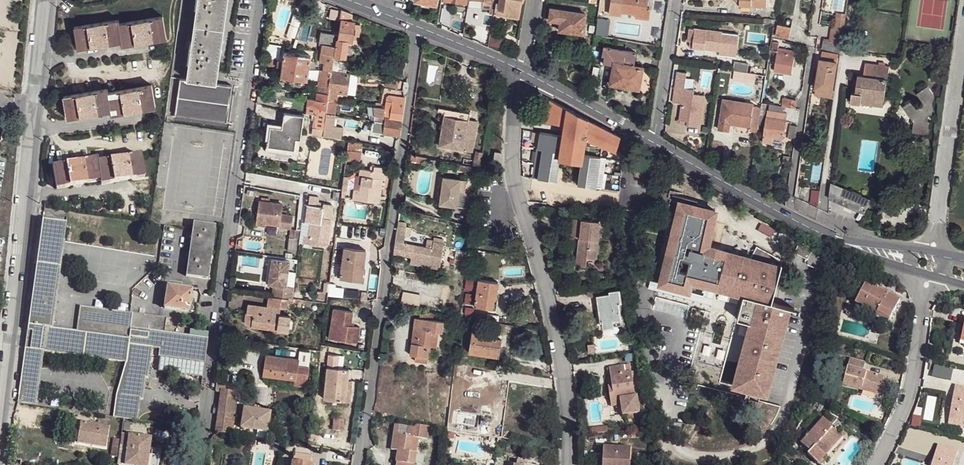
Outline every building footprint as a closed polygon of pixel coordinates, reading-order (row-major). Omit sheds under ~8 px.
[(194,24),(221,28),(225,0),(196,0),(197,0),(194,24)] [(483,0),(482,8),(492,8),(492,1),(493,0),(481,0),(483,0)] [(498,9),(509,11),(508,16),(518,18),(521,0),(500,0),(499,3),(498,9)] [(609,10),(621,12),(636,14),(635,18),(648,19),(649,7),(646,7),(647,3),(652,3),(652,0),(611,0),(609,10)] [(494,14),(508,16),(509,11),(498,9),(499,3),(496,3),(494,10),(494,14)] [(551,8),(549,20),(560,22),(559,30),(564,31),(582,34),(585,14),(551,8)] [(336,46),(334,56),(346,58),(347,49),(348,40),(351,41),(351,40),(353,24),(353,22),(351,21),(352,14),(341,10),(340,20),(341,20),(338,39),(337,39),(336,46)] [(837,16),(835,28),(844,30),(846,14),(841,13),(840,17),(837,16)] [(122,43),(135,41),(135,43),(154,40),(153,38),(166,36),(163,17),(119,23),(121,39),(122,43)] [(595,35),(607,36),(609,20),(597,18),(595,35)] [(74,27),(77,46),(91,44),(91,47),(109,44),(109,41),(121,39),(119,23),(118,20),(74,27)] [(191,48),(186,79),(214,83),(221,28),(194,24),(192,40),(190,40),(190,47),(191,48)] [(361,25),(353,24),(351,40),(359,41),(361,25)] [(778,25),(775,36),(789,39),(790,33),(791,28),(778,25)] [(221,28),(214,83),(217,84),(224,28),(221,28)] [(690,34),(689,40),(690,41),(694,41),(694,47),(721,50),(723,32),(712,31),(708,30),(708,32),(696,31),(696,29),(691,28),(690,34)] [(832,28),(830,41),(842,43),(844,30),(835,28),(834,28),(832,28)] [(564,31),(563,37),(581,40),(582,34),(564,31)] [(492,36),(490,45),(501,47),(503,39),(492,36)] [(823,44),(822,49),(841,52),(842,43),(830,41),(823,40),(823,44)] [(777,53),(774,71),(783,72),(792,74),(795,51),(778,48),(779,43),(774,42),(772,51),(777,53)] [(324,62),(323,70),(332,72),(333,60),(334,56),(336,46),(323,44),(320,61),(324,62)] [(612,65),(609,84),(639,90),(643,67),(634,65),(636,52),(603,46),(601,56),(604,56),(603,63),(612,65)] [(822,51),(816,88),(832,91),(839,53),(822,51)] [(282,68),(281,77),(307,80),(309,70),(310,60),(311,56),(284,52),(283,61),(282,68)] [(262,57),(261,64),(273,66),(275,59),(262,57)] [(735,61),(733,70),(734,70),(747,72),(748,67),(749,64),(735,61)] [(852,92),(851,103),(861,104),(861,102),(884,105),(887,79),(888,79),(890,66),(865,62),(864,76),(858,75),(856,93),(852,92)] [(767,70),(748,67),(747,72),(766,75),(767,70)] [(711,69),(709,81),(717,82),(718,71),(711,69)] [(316,85),(315,92),(316,92),(328,94),(329,91),(332,72),(323,70),(322,70),(320,70),(318,86),(316,85)] [(734,70),(733,80),(755,83),(756,74),(747,72),(734,70)] [(332,72),(329,91),(337,92),(347,94),(349,74),(332,72)] [(677,72),(673,102),(678,103),(682,104),(680,119),(688,120),(687,124),(700,127),(705,96),(694,94),(694,89),(685,88),(687,73),(677,72)] [(349,74),(347,94),(355,95),(358,75),(349,74)] [(386,76),(385,85),(398,88),(399,81),(386,76)] [(180,78),(175,114),(227,121),(232,86),(217,84),(214,83),(186,79),(180,78)] [(112,111),(112,112),(124,110),(124,113),(143,110),(143,106),(155,104),(152,85),(108,92),(111,108),(112,111)] [(914,122),(912,133),(929,135),(931,123),(928,122),(929,114),(932,115),(935,96),(928,86),(917,94),(924,103),(918,108),(913,100),(903,107),(914,122)] [(816,88),(815,95),(831,98),(832,91),(816,88)] [(63,96),(67,116),(80,114),(80,116),(99,113),(98,110),(111,108),(108,92),(108,89),(63,96)] [(328,94),(328,101),(336,103),(337,92),(329,91),(328,94)] [(316,107),(315,115),(320,117),(321,107),(327,108),(328,101),(328,94),(316,92),(315,99),(309,98),(307,105),(316,107)] [(386,100),(384,117),(386,118),(402,120),(404,109),(406,97),(391,95),(387,97),(386,100)] [(783,98),(782,106),(786,107),(795,108),(796,100),(783,98)] [(540,132),(538,148),(543,149),(538,179),(556,181),(559,159),(582,162),(578,185),(596,188),(601,157),(583,154),(585,137),(617,150),(621,137),(551,99),(547,122),(565,124),(563,135),(540,132)] [(723,99),(719,129),(729,131),(730,127),(730,124),(750,127),(750,131),(757,132),(758,124),(761,107),(753,106),(754,104),(723,99)] [(774,105),(773,111),(785,113),(786,107),(782,106),(774,105)] [(445,109),(444,115),(469,120),(469,114),(445,109)] [(767,110),(763,142),(772,144),(773,137),(784,138),(787,113),(785,113),(773,111),(767,110)] [(267,141),(266,146),(295,150),(296,139),(300,140),(304,116),(284,113),(282,125),(282,128),(270,126),(268,141),(267,141)] [(175,114),(174,118),(226,126),(227,121),(175,114)] [(326,114),(323,136),(341,139),(342,127),(334,126),(336,115),(326,114)] [(444,115),(439,143),(449,145),(450,139),(464,142),(473,144),(477,121),(469,120),(444,115)] [(380,122),(375,121),(373,132),(384,134),(386,118),(384,117),(380,117),(380,122)] [(386,118),(384,134),(400,137),(402,120),(386,118)] [(5,120),(1,141),(10,143),(14,122),(5,120)] [(267,141),(268,141),(270,126),(282,128),(282,125),(268,123),(265,140),(267,141)] [(790,125),(788,137),(795,138),(797,126),(790,125)] [(773,137),(772,144),(783,145),(784,138),(773,137)] [(296,139),(295,150),(266,146),(266,150),(298,155),(300,140),(296,139)] [(450,139),(449,145),(464,148),(464,142),(450,139)] [(349,142),(346,159),(360,160),(362,143),(349,142)] [(543,149),(538,148),(533,178),(538,179),(543,149)] [(475,151),(472,165),(480,167),(483,153),(475,151)] [(495,151),(493,165),(499,166),(502,153),(495,151)] [(101,181),(101,182),(113,180),(113,182),(132,179),(131,176),(144,174),(141,155),(97,162),(100,178),(101,181)] [(414,155),(413,161),(428,164),(429,158),(414,155)] [(606,158),(601,157),(596,188),(601,188),(606,158)] [(52,166),(56,186),(69,183),(69,186),(88,183),(87,180),(100,178),(97,162),(97,159),(52,166)] [(634,159),(635,175),(642,175),(642,159),(634,159)] [(357,168),(353,199),(379,203),(381,191),(382,179),(385,180),(387,168),(371,166),(370,170),(357,168)] [(472,166),(470,179),(479,181),(481,168),(472,166)] [(441,194),(440,204),(467,207),(469,196),(464,192),(466,180),(461,179),(443,177),(443,182),(442,187),(441,194)] [(831,183),(829,199),(865,214),(871,200),(831,183)] [(659,284),(704,294),(706,284),(743,293),(737,317),(751,320),(736,385),(768,392),(789,304),(771,300),(781,257),(755,245),(750,257),(707,246),(715,211),(704,208),(705,205),(697,204),(698,201),(662,191),(660,202),(678,207),(659,284)] [(260,201),(257,224),(266,225),(266,223),(279,225),(279,227),(291,229),(293,217),(281,215),(282,204),(260,201)] [(304,236),(303,243),(327,246),(333,205),(324,203),(324,207),(308,205),(305,222),(306,222),(310,223),(308,236),(304,236)] [(573,219),(571,237),(579,238),(576,265),(586,266),(586,258),(595,259),(599,222),(573,219)] [(42,221),(40,220),(34,264),(36,264),(42,221)] [(36,264),(24,353),(31,354),(31,355),(43,357),(43,350),(126,363),(132,313),(130,313),(80,306),(76,332),(52,328),(66,224),(42,221),(36,264)] [(188,261),(186,276),(208,279),(215,226),(193,223),(191,238),(192,238),(191,245),(190,245),(189,255),(190,255),(189,262),(188,261)] [(397,225),(393,253),(417,258),(428,260),(430,260),(439,262),(440,262),(441,256),(443,243),(433,242),(432,249),(403,242),(405,231),(403,231),(403,226),(397,225)] [(289,238),(288,251),(296,252),(298,239),(289,238)] [(814,249),(801,242),(795,253),(809,260),(814,249)] [(344,248),(340,277),(346,278),(362,280),(364,265),(366,250),(344,248)] [(427,267),(428,260),(417,258),(416,265),(427,267)] [(273,285),(272,296),(292,299),(294,289),(285,287),(289,262),(272,259),(268,285),(273,285)] [(430,260),(428,267),(438,269),(439,262),(430,260)] [(852,267),(849,274),(859,277),(861,270),(852,267)] [(478,279),(474,306),(485,308),(486,298),(494,299),(496,299),(499,283),(478,279)] [(865,285),(855,303),(876,314),(877,313),(890,319),(900,301),(879,290),(878,292),(865,285)] [(167,286),(163,308),(189,312),(189,307),(192,307),(194,300),(191,299),(192,290),(167,286)] [(599,310),(601,321),(603,321),(604,328),(613,326),(621,325),(620,319),(618,302),(620,302),(619,290),(610,292),(610,295),(597,296),(598,305),(601,305),(602,310),(599,310)] [(402,301),(419,304),(420,295),(403,293),(402,301)] [(253,313),(252,325),(288,331),(290,317),(280,315),(282,299),(268,297),(267,307),(248,304),(246,313),(253,313)] [(486,298),(485,308),(493,309),(494,299),(486,298)] [(333,308),(329,338),(351,342),(354,326),(351,325),(353,312),(333,308)] [(421,311),(420,318),(433,320),(434,313),(421,311)] [(116,395),(113,417),(123,419),(136,420),(139,399),(142,399),(144,378),(147,378),(151,348),(161,349),(160,356),(204,362),(207,339),(189,336),(164,333),(166,320),(166,318),(132,313),(126,363),(116,395)] [(248,325),(252,325),(253,313),(246,313),(245,322),(246,323),(248,325)] [(876,314),(875,317),(888,324),(890,319),(877,313),(876,314)] [(415,318),(410,355),(413,355),(415,355),(415,361),(427,362),(427,357),(429,346),(436,347),(438,332),(442,332),(443,321),(433,320),(420,318),(415,318)] [(354,326),(351,342),(358,343),(360,327),(354,326)] [(190,330),(189,336),(207,339),(208,332),(190,330)] [(472,332),(469,353),(494,356),(495,349),(499,349),(501,339),(492,338),(487,337),(487,334),(472,332)] [(299,359),(298,366),(309,367),(310,352),(300,351),(299,359)] [(24,353),(18,396),(37,399),(43,357),(31,355),(31,354),(24,353)] [(266,354),(263,375),(296,379),(295,385),(306,386),(309,367),(298,366),(299,359),(266,354)] [(160,356),(158,371),(202,377),(204,362),(160,356)] [(850,359),(842,385),(862,390),(862,387),(877,391),(878,385),(882,386),(884,377),(863,372),(865,364),(850,359)] [(935,365),(932,377),(950,381),(952,369),(935,365)] [(609,392),(610,401),(620,399),(635,397),(631,372),(625,373),(624,366),(609,368),(612,385),(613,391),(609,392)] [(327,367),(324,399),(346,401),(348,380),(349,370),(327,367)] [(949,418),(963,421),(963,387),(955,386),(952,402),(951,409),(949,418)] [(221,390),(215,432),(232,435),(238,393),(221,390)] [(190,394),(189,401),(199,402),(200,393),(198,393),(197,395),(190,394)] [(18,396),(18,402),(36,405),(37,399),(18,396)] [(635,397),(620,399),(621,405),(623,415),(639,413),(637,396),(635,397)] [(243,409),(241,428),(267,432),(270,413),(243,409)] [(948,424),(963,427),(963,421),(949,418),(948,424)] [(333,419),(332,430),(343,431),(344,420),(333,419)] [(823,420),(801,444),(810,452),(808,455),(818,464),(826,456),(823,453),(840,434),(823,420)] [(81,422),(77,442),(105,446),(108,427),(81,422)] [(395,464),(408,464),(409,463),(414,464),(418,438),(427,439),(429,428),(429,427),(415,425),(415,428),(395,425),(391,450),(397,450),(395,464)] [(129,433),(125,464),(144,464),(146,454),(149,454),(152,436),(129,433)] [(823,453),(826,456),(843,437),(840,434),(823,453)] [(230,437),(229,444),(245,447),(247,439),(230,437)] [(110,456),(117,457),(119,440),(113,439),(110,456)] [(931,464),(953,464),(957,451),(938,445),(931,464)] [(603,464),(630,464),(631,449),(608,448),(607,464),(603,464)] [(211,449),(208,464),(216,464),(218,450),(211,449)] [(312,464),(309,464),(311,456),(293,454),(292,461),(291,464),(312,464)] [(819,464),(821,464),(828,458),(826,456),(818,464),(819,464)]
